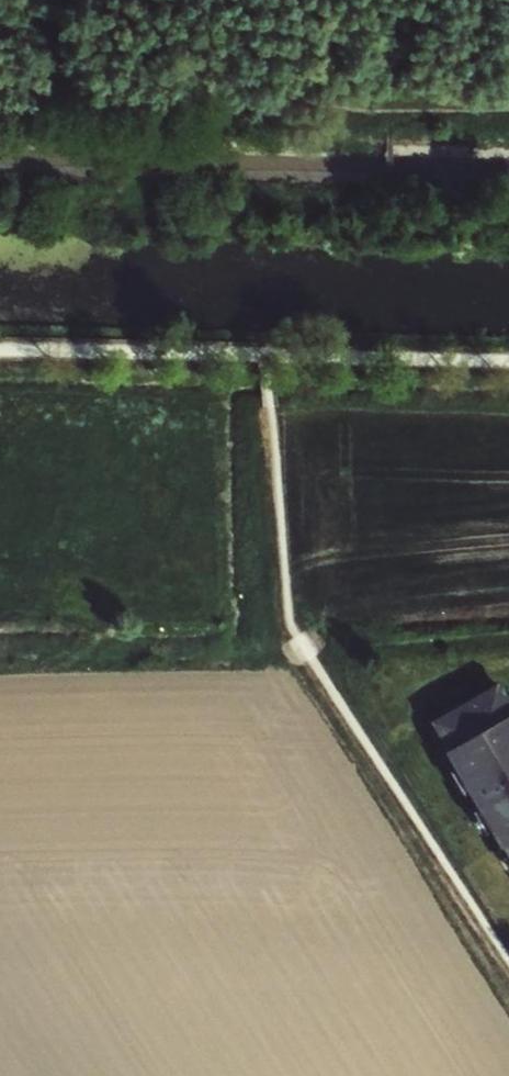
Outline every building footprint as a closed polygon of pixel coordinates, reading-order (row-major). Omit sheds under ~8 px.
[(493,684),(429,721),(445,749),(443,750),(499,846),(502,844),(508,857),(508,712),(493,684)]
